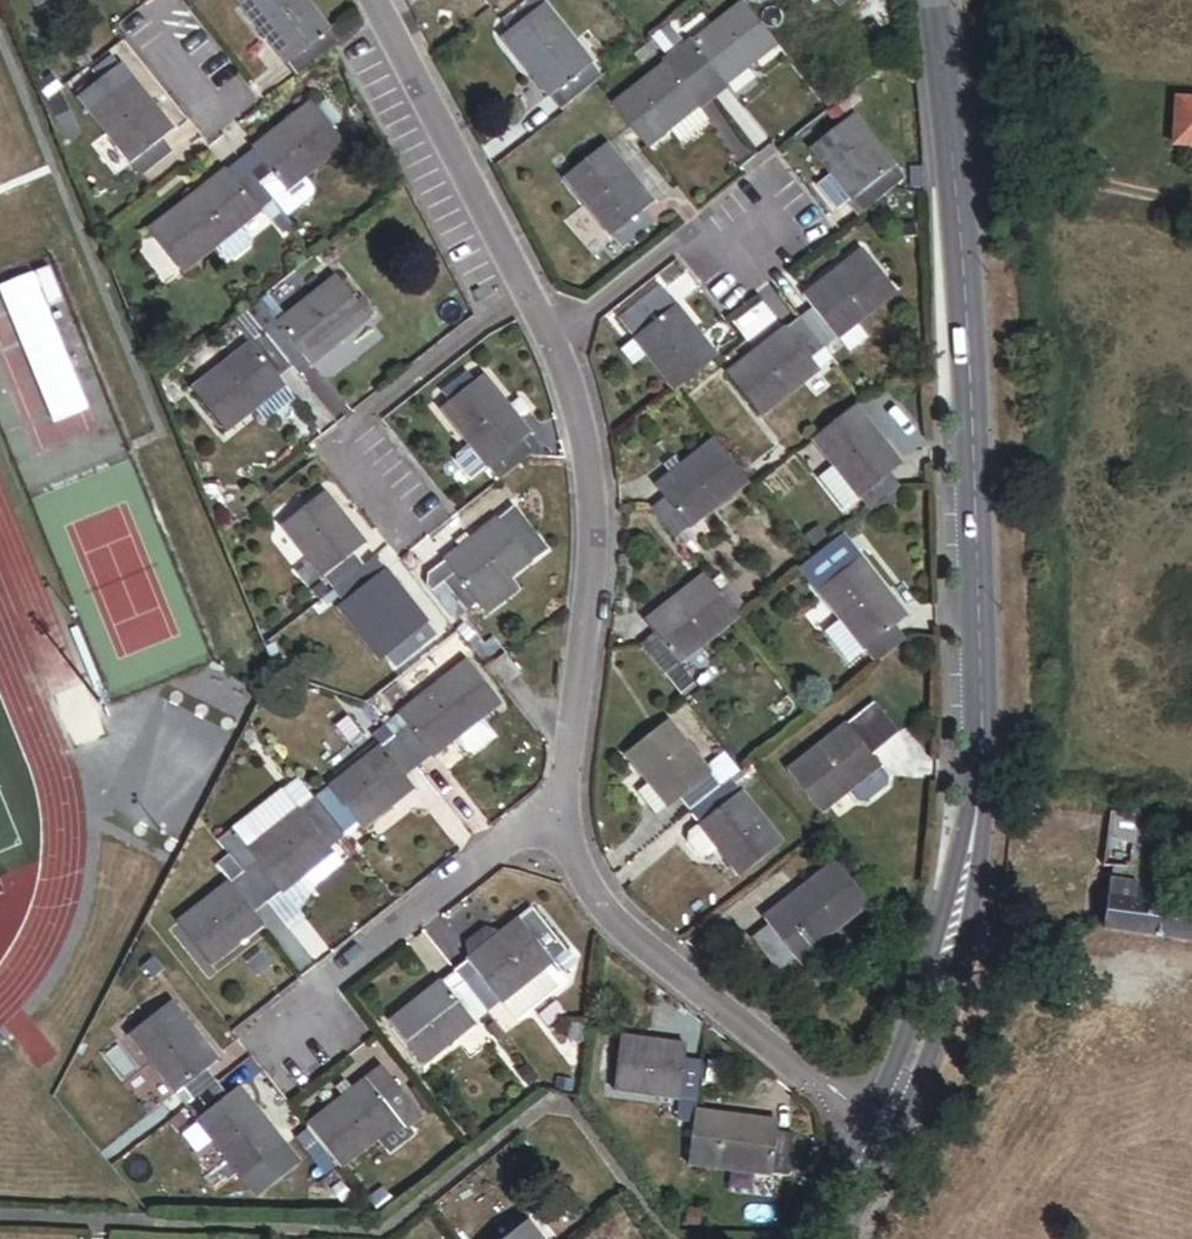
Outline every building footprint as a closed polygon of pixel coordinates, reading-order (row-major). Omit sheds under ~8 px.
[(364,27),(355,8),(328,29),(305,0),(237,0),(298,77),(332,50),(364,27)] [(494,8),(504,0),(488,0),(494,8)] [(543,0),(532,0),(502,23),(511,34),(505,38),(561,112),(604,79),(543,0)] [(840,9),(851,0),(833,0),(840,9)] [(728,86),(779,46),(746,4),(689,48),(680,56),(705,87),(719,75),(728,86)] [(689,48),(672,26),(663,33),(680,56),(689,48)] [(680,56),(663,33),(654,40),(672,62),(680,56)] [(885,63),(876,51),(862,61),(871,73),(885,63)] [(699,108),(713,97),(705,87),(680,56),(672,62),(615,107),(648,148),(671,130),(681,144),(710,122),(699,108)] [(174,132),(121,65),(80,98),(142,179),(173,155),(163,140),(174,132)] [(48,99),(64,87),(54,73),(38,85),(48,99)] [(835,124),(864,101),(857,92),(828,114),(835,124)] [(1175,96),(1171,143),(1191,145),(1191,98),(1175,96)] [(305,178),(346,147),(314,104),(243,159),(275,200),(284,211),(289,219),(316,197),(315,191),(305,178)] [(907,183),(857,116),(815,148),(834,174),(818,187),(837,212),(853,200),(865,215),(907,183)] [(654,204),(608,145),(567,177),(623,250),(655,226),(644,212),(654,204)] [(571,166),(560,153),(551,160),(563,174),(571,166)] [(254,236),(245,224),(265,208),(275,200),(243,159),(153,229),(184,271),(216,246),(225,258),(235,258),(253,245),(254,236)] [(273,219),(284,211),(275,200),(265,208),(273,219)] [(916,237),(916,225),(901,225),(902,238),(916,237)] [(825,349),(897,292),(865,251),(805,297),(815,309),(802,319),(825,349)] [(300,375),(371,319),(340,278),(278,326),(268,334),(293,365),(300,375)] [(718,358),(661,286),(620,318),(637,340),(648,354),(677,391),(718,358)] [(278,326),(262,303),(250,311),(268,334),(278,326)] [(236,358),(268,334),(250,311),(249,310),(217,335),(236,358)] [(762,417),(834,361),(825,349),(802,319),(730,375),(762,417)] [(284,389),(288,386),(280,376),(293,365),(268,334),(236,358),(195,390),(228,432),(264,404),(284,389)] [(648,354),(637,340),(623,351),(634,365),(648,354)] [(499,480),(528,457),(548,459),(508,407),(501,397),(485,377),(444,408),(472,445),(461,454),(460,462),(469,474),(477,476),(489,467),(499,480)] [(508,407),(520,398),(512,388),(501,397),(508,407)] [(275,418),(295,402),(284,389),(264,404),(275,418)] [(408,420),(401,410),(389,418),(395,428),(408,420)] [(888,475),(898,468),(853,411),(812,444),(831,468),(817,479),(842,510),(855,499),(867,514),(873,510),(897,491),(899,489),(888,475)] [(676,540),(750,482),(717,440),(681,468),(671,475),(656,487),(665,497),(651,508),(676,540)] [(681,468),(673,457),(663,465),(671,475),(681,468)] [(879,517),(903,499),(897,491),(873,510),(879,517)] [(357,556),(368,548),(325,493),(284,526),(314,564),(325,577),(335,590),(365,566),(357,556)] [(509,580),(548,548),(515,507),(467,546),(456,553),(429,575),(428,588),(455,622),(478,604),(509,580)] [(826,539),(817,526),(804,536),(812,548),(826,539)] [(456,553),(467,546),(461,538),(451,546),(456,553)] [(438,634),(376,557),(365,566),(335,590),(345,603),(387,655),(405,641),(414,653),(438,634)] [(909,618),(862,559),(821,591),(844,620),(867,650),(878,664),(909,640),(909,639),(899,626),(909,618)] [(325,577),(314,564),(300,575),(311,589),(325,577)] [(681,664),(740,618),(705,575),(646,623),(655,635),(642,645),(667,676),(681,664)] [(487,616),(518,592),(509,580),(478,604),(487,616)] [(387,655),(345,603),(338,609),(380,661),(387,655)] [(867,650),(844,620),(828,633),(851,663),(867,650)] [(507,654),(494,638),(487,644),(470,622),(461,629),(490,667),(507,654)] [(396,667),(414,653),(405,641),(387,655),(396,667)] [(485,740),(473,726),(500,705),(467,662),(385,726),(419,769),(449,746),(459,760),(468,762),(483,750),(485,740)] [(697,684),(681,664),(667,676),(683,695),(697,684)] [(899,734),(876,705),(790,770),(821,811),(852,789),(860,800),(869,801),(889,785),(891,777),(873,754),(899,734)] [(732,778),(739,773),(723,753),(704,768),(669,724),(629,757),(650,783),(670,808),(680,799),(691,812),(732,778)] [(415,790),(406,779),(419,769),(385,726),(371,736),(380,747),(313,798),(345,839),(360,828),(363,831),(415,790)] [(741,789),(754,779),(745,768),(739,773),(732,778),(741,789)] [(345,839),(313,798),(297,778),(218,840),(229,854),(268,905),(334,854),(331,850),(345,839)] [(741,789),(732,778),(691,812),(703,827),(723,852),(745,878),(786,845),(741,789)] [(670,808),(650,783),(641,791),(660,816),(670,808)] [(1123,866),(1129,817),(1096,813),(1090,866),(1103,866),(1123,866)] [(723,852),(703,827),(692,836),(712,861),(723,852)] [(213,965),(266,923),(258,913),(268,905),(229,854),(217,864),(232,883),(180,923),(213,965)] [(299,912),(319,883),(342,865),(334,854),(268,905),(288,930),(304,917),(299,912)] [(810,950),(869,906),(838,864),(765,919),(770,925),(751,939),(776,973),(795,959),(803,969),(816,959),(810,950)] [(1136,935),(1146,893),(1139,890),(1144,867),(1123,866),(1103,866),(1090,927),(1136,935)] [(1147,887),(1146,893),(1136,935),(1191,947),(1191,898),(1147,887)] [(569,978),(555,961),(568,951),(534,909),(501,935),(468,962),(455,972),(463,983),(488,1014),(503,1002),(517,1019),(569,978)] [(468,962),(501,935),(489,928),(467,944),(468,962)] [(167,968),(155,955),(141,967),(152,980),(167,968)] [(424,1065),(488,1014),(463,983),(450,994),(441,983),(391,1023),(424,1065)] [(206,1070),(218,1061),(171,1001),(130,1033),(188,1107),(217,1084),(206,1070)] [(583,1044),(586,1027),(569,1024),(567,1042),(583,1044)] [(698,1101),(702,1062),(686,1060),(688,1046),(621,1038),(614,1090),(698,1101)] [(412,1128),(425,1118),(385,1067),(306,1128),(339,1171),(382,1138),(394,1153),(417,1135),(412,1128)] [(285,1147),(239,1087),(227,1097),(217,1084),(188,1107),(244,1179),(285,1147)] [(786,1179),(791,1137),(778,1135),(779,1124),(696,1113),(689,1166),(786,1179)] [(528,1222),(507,1238),(542,1238),(528,1222)]
